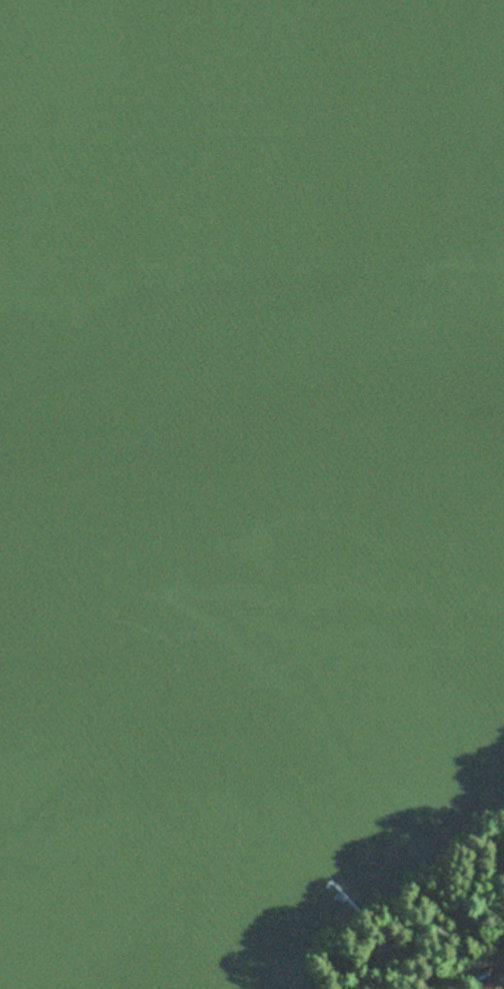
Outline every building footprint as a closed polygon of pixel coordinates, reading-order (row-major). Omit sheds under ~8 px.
[(503,972),(503,974),(503,988),(482,988),(479,982),(503,972)]
